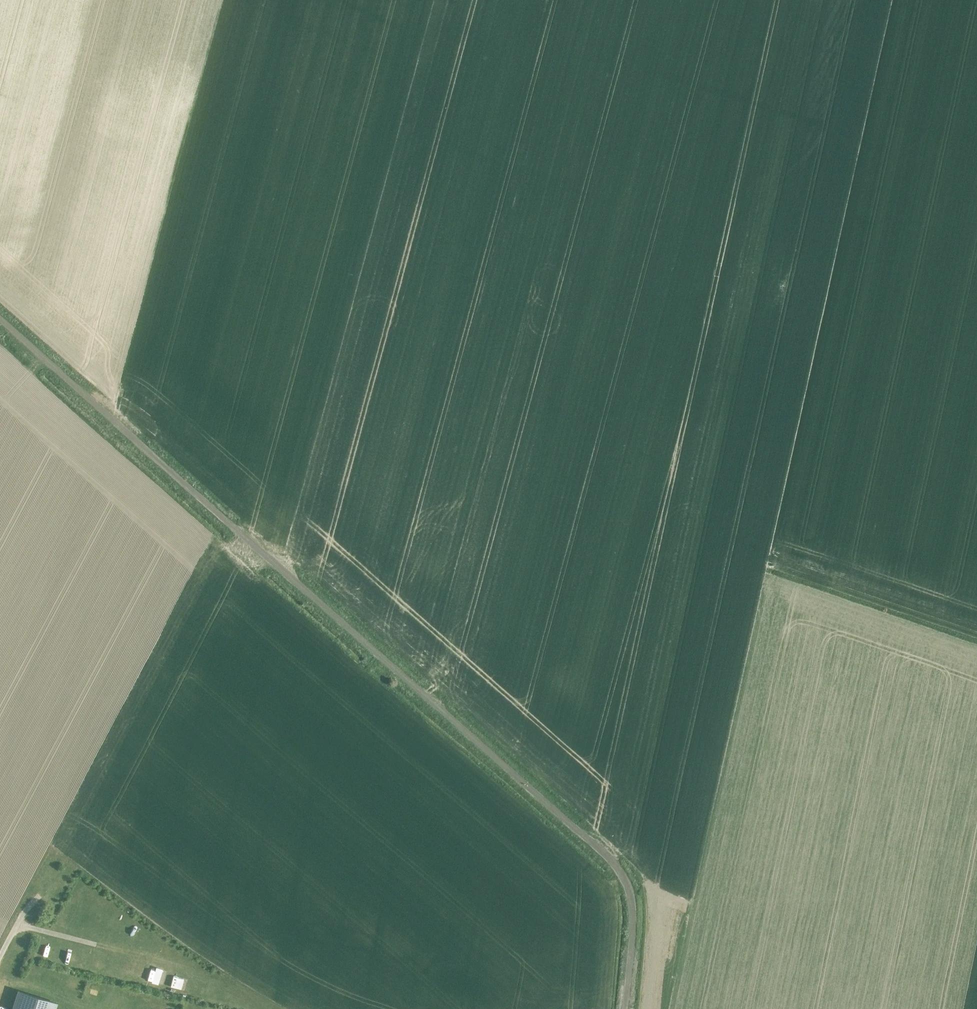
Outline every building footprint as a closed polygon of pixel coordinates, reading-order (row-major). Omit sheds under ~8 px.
[(57,1004),(18,991),(12,1008),(55,1008),(57,1004)]
